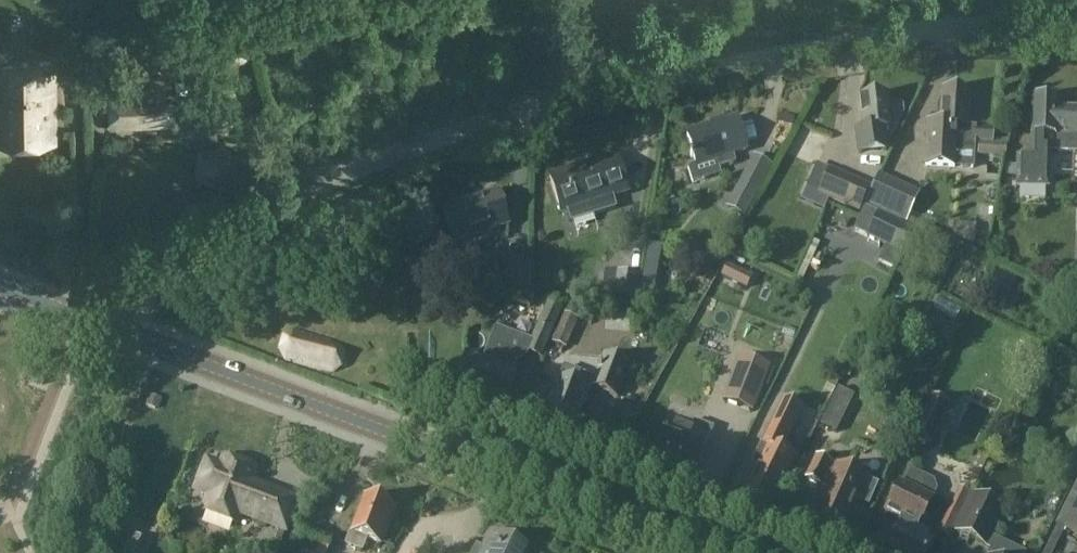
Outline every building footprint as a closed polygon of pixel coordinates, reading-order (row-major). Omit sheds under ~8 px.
[(0,58),(0,145),(54,144),(53,62),(7,63),(7,58),(0,58)] [(109,85),(111,129),(172,125),(170,81),(109,85)] [(994,128),(965,126),(968,90),(945,89),(943,124),(926,123),(924,165),(955,167),(956,147),(976,148),(976,143),(979,143),(979,142),(993,143),(994,128)] [(904,105),(889,106),(888,97),(859,100),(863,132),(864,142),(891,139),(892,139),(905,115),(904,105)] [(1017,186),(1047,188),(1048,187),(1050,188),(1051,151),(1076,153),(1076,110),(1057,109),(1057,100),(1054,100),(1051,97),(1044,97),(1042,99),(1034,99),(1031,156),(1019,155),(1017,186)] [(736,162),(733,154),(747,149),(736,117),(687,133),(698,166),(714,160),(717,169),(736,162)] [(979,143),(978,156),(1006,158),(1007,144),(993,143),(979,142),(979,143)] [(240,166),(225,143),(198,149),(194,177),(221,187),(240,166)] [(549,177),(561,214),(629,193),(617,155),(549,177)] [(827,168),(816,192),(818,193),(817,195),(827,199),(856,212),(868,186),(827,168)] [(760,185),(744,177),(734,196),(750,204),(760,185)] [(893,206),(902,181),(890,177),(881,202),(893,206)] [(914,203),(952,204),(952,181),(915,181),(914,203)] [(442,210),(452,243),(508,225),(498,193),(442,210)] [(878,214),(867,237),(886,246),(901,253),(912,230),(878,214)] [(977,231),(976,239),(985,240),(985,232),(977,231)] [(529,292),(530,275),(530,263),(505,262),(505,291),(529,292)] [(751,278),(726,267),(721,277),(747,289),(751,278)] [(606,270),(602,286),(600,296),(637,303),(641,275),(606,270)] [(547,301),(539,322),(554,329),(564,306),(547,301)] [(579,320),(565,315),(564,314),(552,343),(566,349),(579,320)] [(466,354),(454,386),(504,404),(516,372),(513,371),(516,364),(526,359),(529,354),(541,359),(554,329),(539,322),(530,341),(511,333),(505,348),(489,342),(482,360),(466,354)] [(345,354),(339,344),(317,336),(295,331),(290,332),(286,334),(282,337),(278,352),(285,361),(332,373),(342,368),(345,355),(345,354)] [(580,372),(575,387),(560,381),(545,417),(548,419),(550,421),(557,424),(560,423),(573,428),(587,391),(589,392),(590,390),(617,400),(631,365),(603,355),(594,378),(580,372)] [(740,356),(723,400),(753,412),(770,368),(740,356)] [(949,409),(931,399),(910,439),(928,449),(949,409)] [(751,465),(758,469),(745,495),(748,497),(749,500),(755,503),(758,501),(770,507),(777,493),(780,495),(797,459),(781,452),(801,411),(781,401),(751,465)] [(694,421),(691,430),(669,422),(656,455),(696,470),(709,437),(710,438),(714,429),(694,421)] [(239,513),(285,531),(296,501),(249,483),(254,470),(224,458),(221,466),(210,462),(205,464),(197,488),(198,492),(216,498),(211,514),(235,523),(239,513)] [(841,534),(864,480),(814,458),(805,479),(828,489),(813,522),(827,528),(826,531),(835,535),(836,532),(841,534)] [(901,484),(899,483),(883,515),(900,524),(886,551),(889,552),(928,552),(934,541),(918,533),(934,501),(931,499),(935,492),(932,483),(907,472),(901,484)] [(1058,526),(1064,530),(1076,536),(1076,487),(1058,526)] [(956,500),(939,534),(944,537),(949,539),(969,497),(959,492),(956,500)] [(992,538),(1006,510),(973,494),(954,534),(989,551),(989,552),(1024,552),(992,538)] [(349,534),(344,546),(362,552),(367,541),(379,546),(393,509),(388,507),(387,504),(380,502),(378,503),(364,498),(357,518),(356,517),(349,534)] [(1058,526),(1044,552),(1053,552),(1064,530),(1058,526)] [(303,552),(327,552),(333,538),(307,528),(298,551),(303,552)] [(483,549),(476,546),(472,552),(525,552),(526,551),(491,534),(483,549)] [(144,541),(134,536),(131,540),(126,538),(118,552),(138,552),(144,541)]
